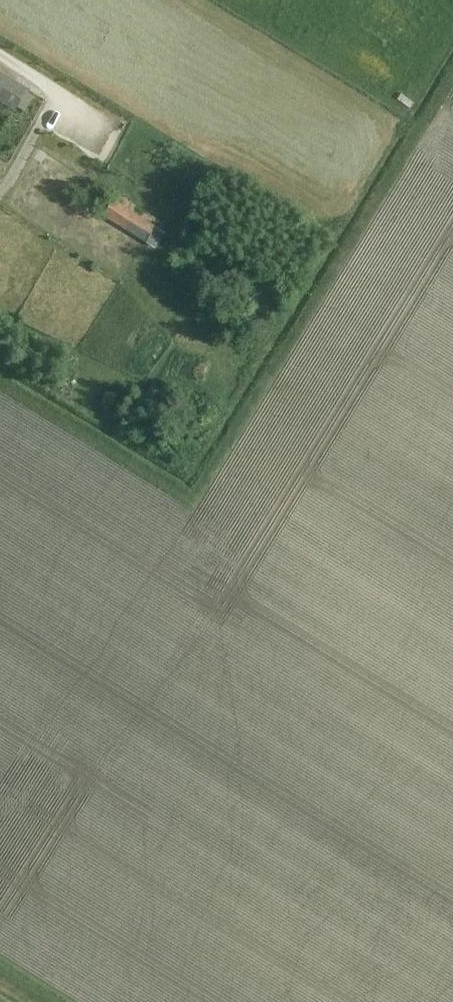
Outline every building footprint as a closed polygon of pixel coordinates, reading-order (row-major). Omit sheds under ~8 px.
[(28,91),(0,75),(0,104),(16,113),(28,91)] [(156,250),(167,233),(115,200),(103,217),(156,250)]
